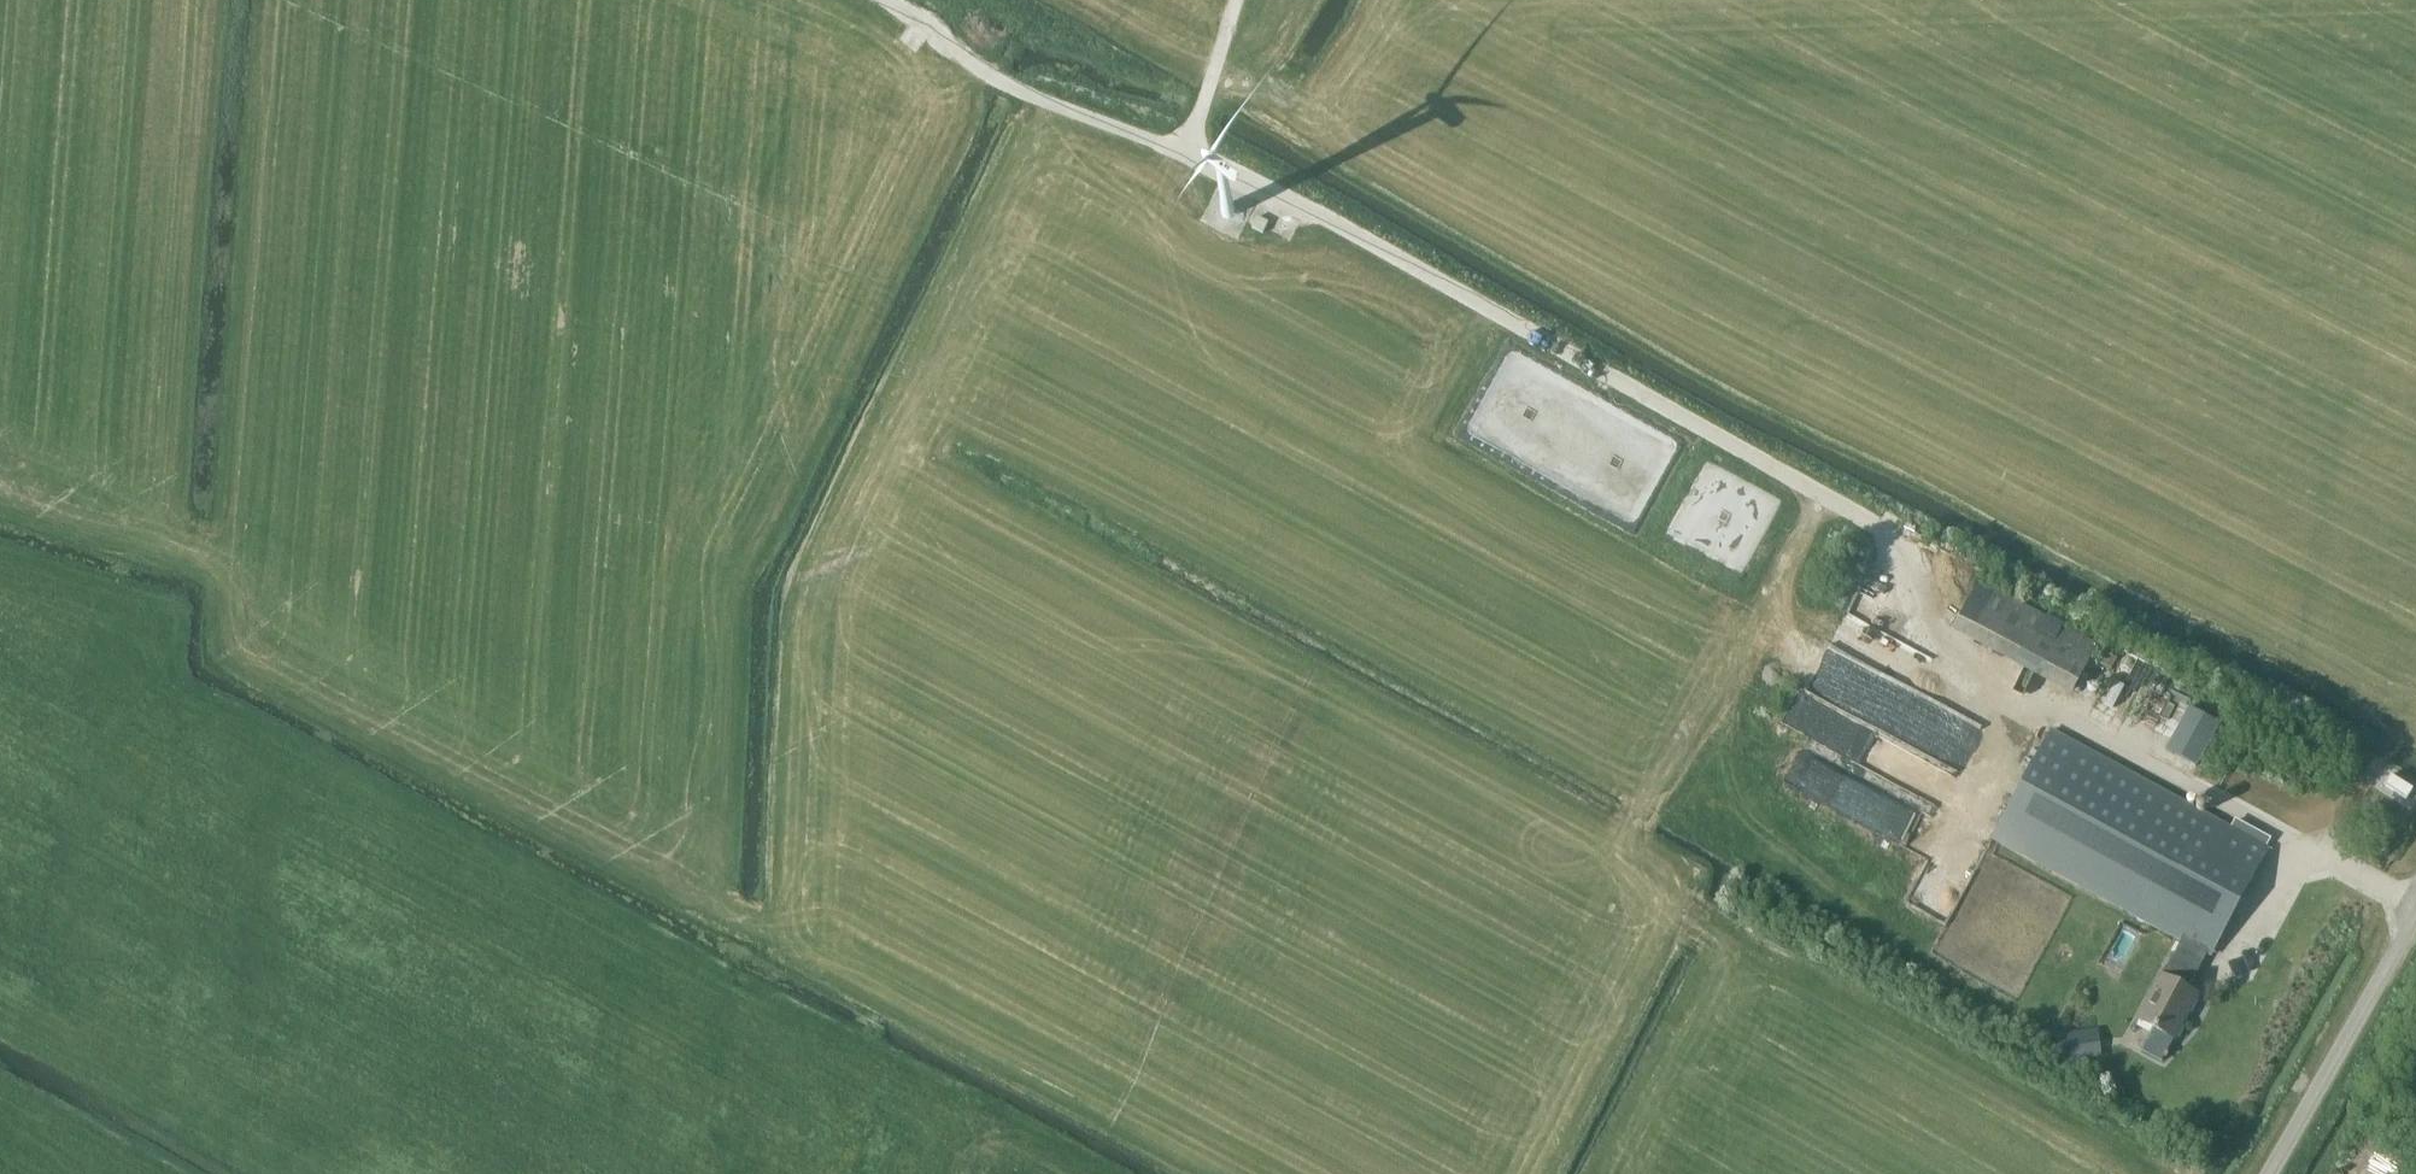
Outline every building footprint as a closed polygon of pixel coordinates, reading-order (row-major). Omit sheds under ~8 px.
[(1236,211),(1235,209),(1235,207),(1234,206),(1233,205),(1231,204),(1229,203),(1228,203),(1226,203),(1224,204),(1223,205),(1222,206),(1221,208),(1220,209),(1220,211),(1220,213),(1221,215),(1222,216),(1223,217),(1225,218),(1226,219),(1228,219),(1230,219),(1231,218),(1233,217),(1234,216),(1235,214),(1236,213),(1236,211)] [(1850,613),(1834,643),(1863,658),(1868,649),(1923,677),(1934,656),(1850,613)] [(1822,646),(1783,722),(1939,801),(1956,767),(1835,705),(1857,663),(1822,646)] [(2109,671),(2117,658),(2099,648),(2092,662),(2109,671)] [(2189,708),(2166,750),(2196,766),(2219,724),(2189,708)] [(2267,849),(2199,812),(2050,732),(1993,838),(2185,942),(2166,977),(2161,975),(2137,1019),(2173,1039),(2197,994),(2187,989),(2206,953),(2210,955),(2267,849)] [(2391,775),(2384,785),(2406,800),(2412,789),(2391,775)] [(2126,923),(2105,961),(2122,971),(2143,932),(2126,923)] [(2058,1067),(2059,1067),(2099,1062),(2096,1032),(2054,1038),(2058,1067)]
